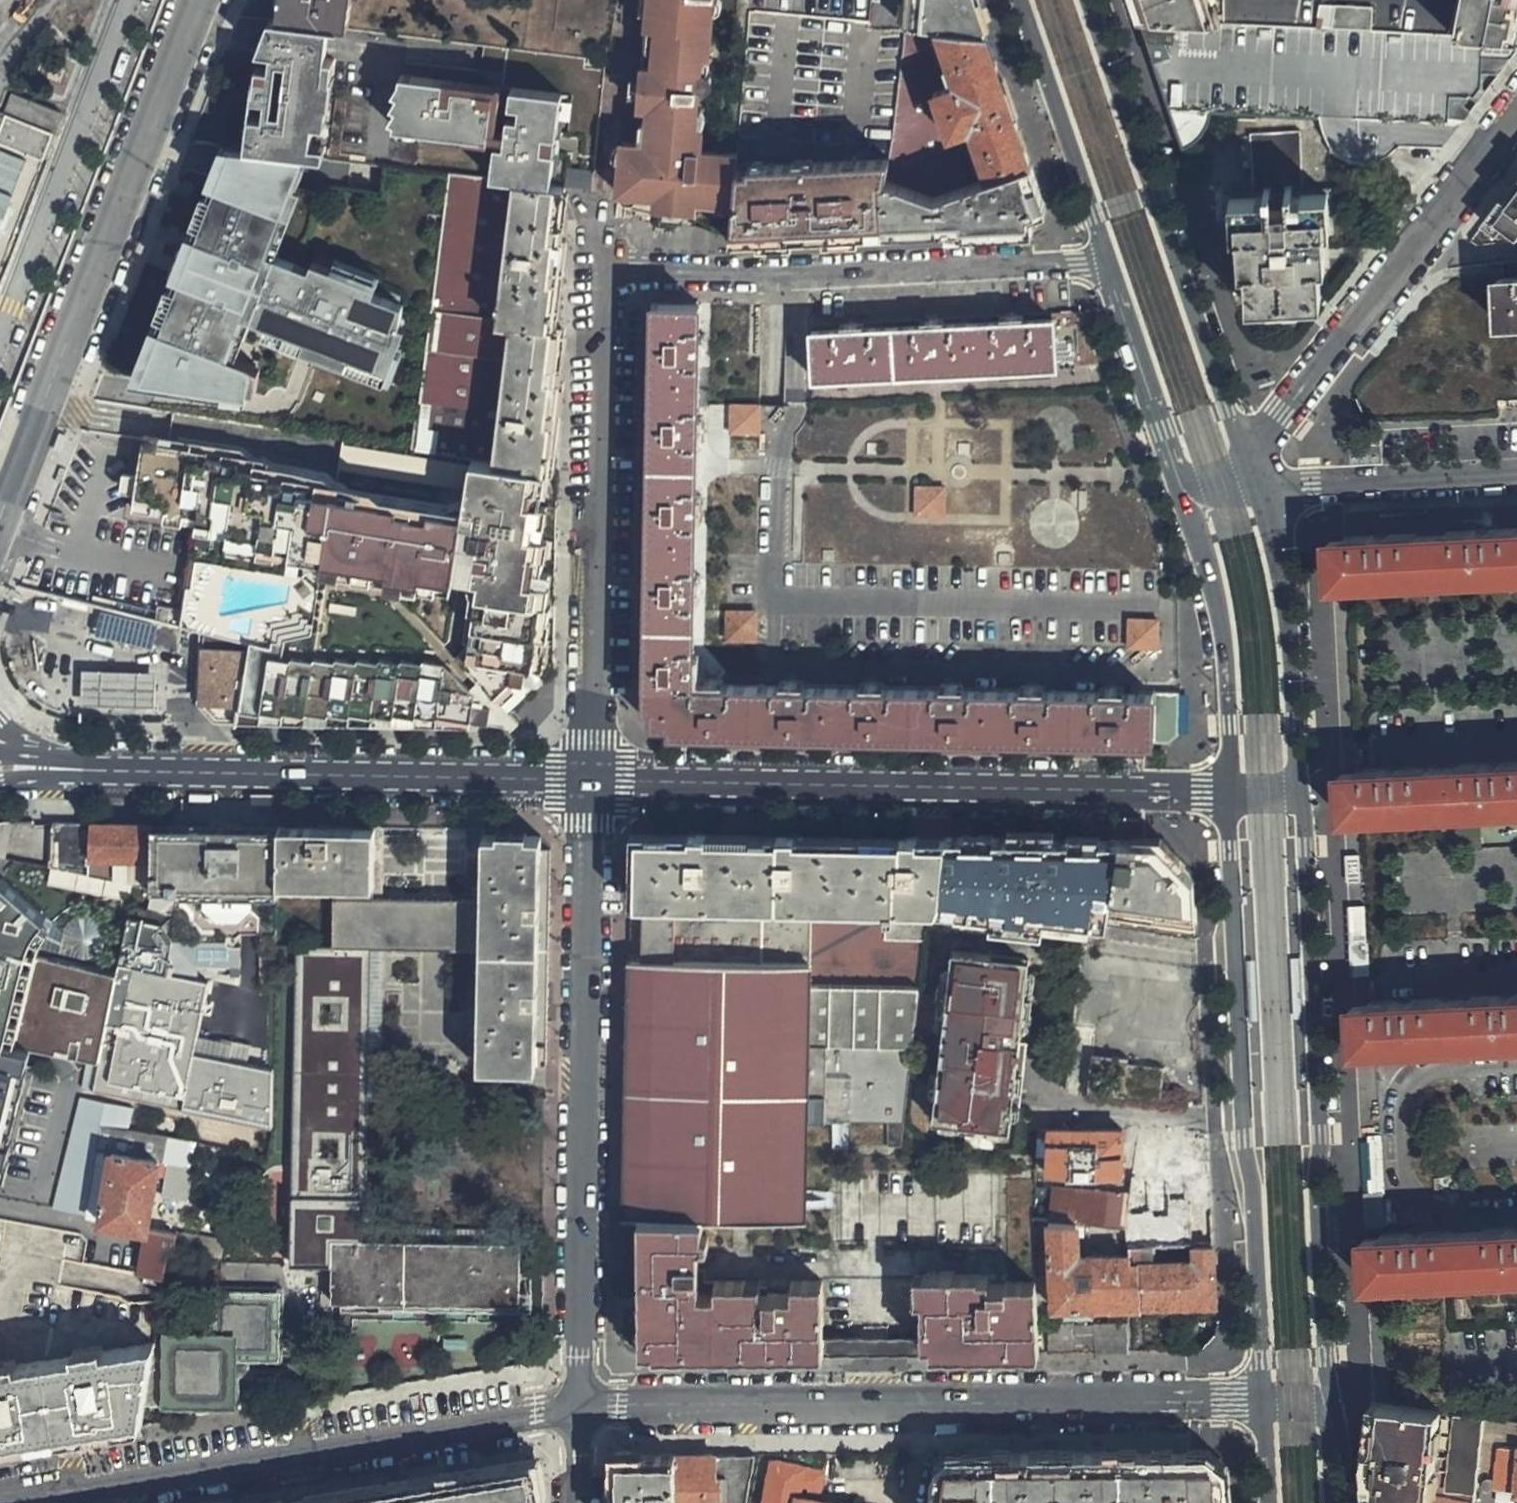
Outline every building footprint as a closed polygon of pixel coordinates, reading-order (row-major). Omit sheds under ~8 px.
[(347,27),(350,0),(302,0),(302,1),(293,0),(277,0),(275,19),(326,24),(347,27)] [(712,0),(641,0),(639,24),(650,25),(648,63),(635,62),(629,61),(626,103),(638,104),(650,105),(648,144),(635,143),(622,141),(619,188),(655,191),(654,205),(695,209),(696,197),(730,200),(733,170),(734,167),(696,164),(712,0)] [(983,33),(972,0),(907,0),(905,26),(944,29),(983,33)] [(1221,0),(1131,0),(1137,17),(1221,21),(1221,0)] [(1221,21),(1451,37),(1515,41),(1516,34),(1516,0),(1221,0),(1221,21)] [(273,18),(269,17),(247,72),(252,73),(254,62),(267,64),(273,18)] [(1451,37),(1221,21),(1137,17),(1167,106),(1320,116),(1334,117),(1447,124),(1455,114),(1448,109),(1456,96),(1464,104),(1474,92),(1461,82),(1469,72),(1488,75),(1515,41),(1451,37)] [(252,73),(248,99),(261,100),(260,114),(247,112),(241,146),(311,155),(312,141),(315,121),(329,122),(336,57),(322,56),(326,24),(275,19),(273,18),(267,64),(254,62),(252,73)] [(650,25),(639,24),(635,62),(648,63),(650,25)] [(905,26),(887,159),(942,176),(980,162),(963,117),(940,128),(924,75),(956,65),(944,29),(905,26)] [(1024,145),(983,33),(944,29),(956,65),(924,75),(940,128),(963,117),(980,162),(1024,145)] [(487,136),(492,90),(441,84),(442,76),(399,72),(392,125),(465,133),(487,136)] [(441,84),(492,90),(493,83),(442,76),(441,84)] [(512,178),(557,184),(568,91),(508,83),(505,102),(517,104),(516,114),(505,112),(502,128),(513,130),(512,144),(493,142),(489,175),(512,178)] [(60,114),(11,94),(4,111),(0,111),(0,269),(60,114)] [(638,104),(635,143),(648,144),(650,105),(638,104)] [(1324,232),(1322,193),(1300,195),(1298,132),(1250,135),(1253,198),(1228,198),(1228,236),(1234,236),(1236,268),(1243,269),(1245,305),(1320,301),(1318,268),(1321,268),(1320,232),(1324,232)] [(187,140),(89,398),(394,449),(413,451),(446,170),(325,156),(311,155),(241,146),(187,140)] [(325,143),(312,141),(311,155),(325,156),(325,143)] [(1043,210),(1024,145),(980,162),(942,176),(887,159),(878,231),(940,229),(940,234),(1026,230),(1023,210),(1043,210)] [(730,200),(727,239),(753,238),(754,243),(791,241),(791,236),(820,235),(821,240),(856,238),(855,233),(878,231),(887,159),(743,163),(743,170),(733,170),(730,200)] [(569,181),(575,183),(577,164),(570,164),(569,181)] [(575,183),(582,184),(586,165),(577,164),(575,183)] [(586,165),(582,184),(590,186),(592,166),(586,165)] [(446,170),(413,451),(469,460),(493,463),(508,323),(495,321),(512,178),(489,175),(446,170)] [(556,239),(562,184),(557,184),(512,178),(495,321),(508,323),(493,463),(547,470),(560,382),(553,381),(560,328),(551,325),(562,240),(556,239)] [(1516,199),(1516,181),(1503,201),(1516,199)] [(1485,223),(1502,235),(1516,218),(1516,199),(1503,201),(1498,207),(1485,223)] [(1470,224),(1479,232),(1485,223),(1481,219),(1494,204),(1489,200),(1470,224)] [(1481,219),(1485,223),(1498,207),(1494,204),(1481,219)] [(1502,281),(1504,326),(1516,325),(1516,280),(1502,281)] [(1119,743),(1149,743),(1150,695),(691,683),(697,305),(649,303),(648,333),(647,411),(645,493),(644,573),(642,661),(641,706),(642,709),(643,712),(643,714),(644,717),(645,719),(647,721),(648,723),(650,725),(652,727),(654,729),(657,733),(662,733),(716,734),(798,736),(877,739),(957,741),(978,741),(1039,742),(1119,743)] [(1075,359),(1073,323),(1052,323),(1052,319),(809,331),(811,378),(856,376),(938,372),(1017,368),(1054,366),(1053,359),(1075,359)] [(1096,365),(1080,320),(1073,320),(1073,323),(1075,359),(1076,366),(1096,365)] [(726,407),(726,426),(755,426),(755,407),(726,407)] [(755,426),(726,426),(725,436),(754,437),(755,426)] [(536,671),(542,671),(556,654),(555,653),(558,472),(547,470),(493,463),(469,460),(463,504),(339,486),(317,469),(271,463),(261,454),(238,452),(225,442),(149,432),(140,506),(171,512),(170,520),(202,525),(187,626),(207,631),(246,641),(234,720),(233,724),(469,729),(469,714),(482,713),(482,716),(504,717),(518,706),(508,696),(510,679),(526,680),(536,671)] [(944,512),(944,485),(916,485),(915,511),(944,512)] [(1516,574),(1516,533),(1332,543),(1333,584),(1516,574)] [(723,619),(754,620),(754,608),(724,607),(723,619)] [(754,637),(754,620),(723,619),(722,636),(754,637)] [(214,719),(234,720),(246,641),(207,631),(199,704),(214,719)] [(155,676),(81,673),(79,710),(153,713),(155,676)] [(1150,695),(1149,743),(1164,742),(1177,734),(1180,703),(1181,693),(1150,695)] [(1361,818),(1405,816),(1405,814),(1516,808),(1516,768),(1359,777),(1343,778),(1345,819),(1361,818)] [(936,906),(943,818),(907,817),(788,816),(694,814),(641,814),(641,900),(936,906)] [(1118,815),(943,818),(939,898),(936,906),(933,917),(1099,936),(1101,923),(1105,924),(1118,815)] [(1153,819),(1118,815),(1105,924),(1132,928),(1195,937),(1192,872),(1153,819)] [(50,869),(88,876),(90,822),(70,822),(52,822),(50,869)] [(156,889),(177,893),(211,900),(218,825),(90,822),(88,876),(148,888),(149,869),(156,869),(156,889)] [(150,901),(146,901),(144,910),(127,906),(116,965),(165,975),(167,968),(174,969),(188,960),(188,953),(219,953),(224,946),(224,944),(224,942),(224,940),(225,938),(227,936),(230,936),(233,936),(235,938),(237,940),(241,935),(275,935),(275,897),(277,826),(218,825),(211,900),(177,893),(174,915),(150,901)] [(330,899),(329,947),(292,946),(290,1195),(326,1196),(364,1196),(368,1055),(371,948),(477,950),(476,1055),(475,1089),(518,1090),(545,1090),(547,1022),(548,916),(550,845),(539,835),(527,835),(526,831),(478,830),(476,899),(371,897),(372,828),(324,827),(277,826),(275,897),(330,899)] [(1478,827),(1455,829),(1457,850),(1480,848),(1478,827)] [(44,922),(1,880),(0,881),(0,1042),(12,1045),(97,1062),(115,972),(25,956),(32,941),(44,922)] [(1366,906),(1350,907),(1353,978),(1369,977),(1366,906)] [(1011,1117),(1031,948),(961,941),(941,1109),(1011,1117)] [(205,984),(165,975),(116,965),(115,972),(97,1062),(92,1089),(270,1129),(271,1072),(191,1055),(205,984)] [(1377,1050),(1416,1048),(1416,1046),(1516,1041),(1516,997),(1370,1005),(1355,1006),(1357,1051),(1377,1050)] [(12,1045),(0,1042),(0,1103),(12,1045)] [(83,1218),(99,1135),(113,1137),(115,1127),(195,1141),(238,1150),(269,1157),(270,1129),(92,1089),(97,1062),(12,1045),(0,1103),(0,1202),(83,1218)] [(1086,1094),(1157,1101),(1162,1067),(1148,1066),(1128,1063),(1128,1057),(1091,1053),(1086,1094)] [(519,1117),(518,1090),(475,1089),(475,1116),(519,1117)] [(901,1144),(903,1127),(886,1126),(886,1144),(901,1144)] [(136,1271),(163,1276),(168,1249),(219,1258),(223,1240),(145,1227),(152,1191),(184,1196),(195,1141),(115,1127),(113,1137),(98,1220),(144,1229),(136,1271)] [(1119,1131),(1048,1130),(1048,1173),(1069,1173),(1069,1176),(1098,1177),(1099,1174),(1119,1173),(1119,1160),(1121,1160),(1121,1144),(1119,1143),(1119,1131)] [(1210,1244),(1204,1139),(1137,1132),(1128,1194),(1124,1227),(1121,1244),(1131,1244),(1154,1244),(1167,1244),(1183,1244),(1191,1244),(1210,1244)] [(99,1135),(83,1218),(98,1220),(113,1137),(99,1135)] [(1381,1140),(1364,1142),(1367,1197),(1384,1196),(1381,1140)] [(998,1245),(997,1170),(837,1171),(837,1245),(998,1245)] [(1128,1194),(1051,1185),(1048,1220),(1087,1223),(1124,1227),(1128,1194)] [(1048,1220),(1046,1220),(1052,1307),(1091,1307),(1087,1223),(1048,1220)] [(926,1315),(926,1336),(821,1337),(821,1287),(789,1287),(789,1296),(761,1296),(761,1286),(707,1286),(707,1273),(703,1273),(703,1251),(699,1251),(699,1221),(632,1221),(632,1259),(633,1356),(786,1355),(964,1354),(1013,1353),(1036,1353),(1036,1279),(1004,1279),(1004,1284),(986,1285),(986,1278),(950,1278),(950,1276),(938,1276),(938,1283),(918,1283),(918,1315),(926,1315)] [(1091,1307),(1133,1305),(1131,1244),(1121,1244),(1124,1227),(1087,1223),(1091,1307)] [(537,1358),(541,1228),(335,1227),(330,1394),(537,1358)] [(1384,1281),(1429,1279),(1429,1277),(1516,1272),(1516,1231),(1388,1238),(1366,1239),(1368,1282),(1384,1281)] [(1131,1244),(1133,1305),(1168,1305),(1168,1262),(1156,1261),(1154,1244),(1131,1244)] [(1168,1262),(1168,1305),(1212,1303),(1210,1244),(1191,1244),(1192,1260),(1168,1262)] [(151,1347),(141,1407),(233,1408),(235,1360),(277,1363),(281,1359),(283,1289),(278,1286),(193,1284),(189,1288),(189,1330),(154,1330),(151,1347)] [(1092,1324),(1094,1352),(1127,1351),(1126,1322),(1092,1324)] [(1047,1325),(1048,1352),(1094,1352),(1092,1324),(1047,1325)] [(138,1426),(141,1407),(151,1347),(138,1345),(0,1367),(0,1448),(88,1434),(138,1426)] [(1379,1401),(1377,1420),(1374,1420),(1372,1445),(1375,1446),(1373,1477),(1376,1478),(1374,1489),(1444,1502),(1448,1502),(1448,1498),(1472,1501),(1473,1498),(1475,1487),(1484,1418),(1389,1402),(1379,1401)] [(1484,1418),(1475,1487),(1516,1492),(1516,1424),(1484,1418)] [(952,1454),(942,1463),(935,1470),(929,1502),(1223,1502),(1221,1469),(1204,1453),(1165,1453),(998,1454),(952,1454)] [(674,1455),(675,1502),(743,1502),(752,1454),(712,1454),(674,1455)] [(612,1502),(675,1502),(674,1455),(665,1455),(631,1455),(613,1472),(612,1502)] [(797,1496),(800,1484),(809,1486),(808,1490),(818,1492),(822,1471),(790,1463),(779,1463),(772,1464),(764,1502),(833,1502),(797,1496)] [(304,1500),(303,1502),(539,1502),(539,1482),(520,1466),(351,1492),(304,1500)] [(1372,1489),(1373,1502),(1377,1502),(1444,1502),(1374,1489),(1372,1489)]
